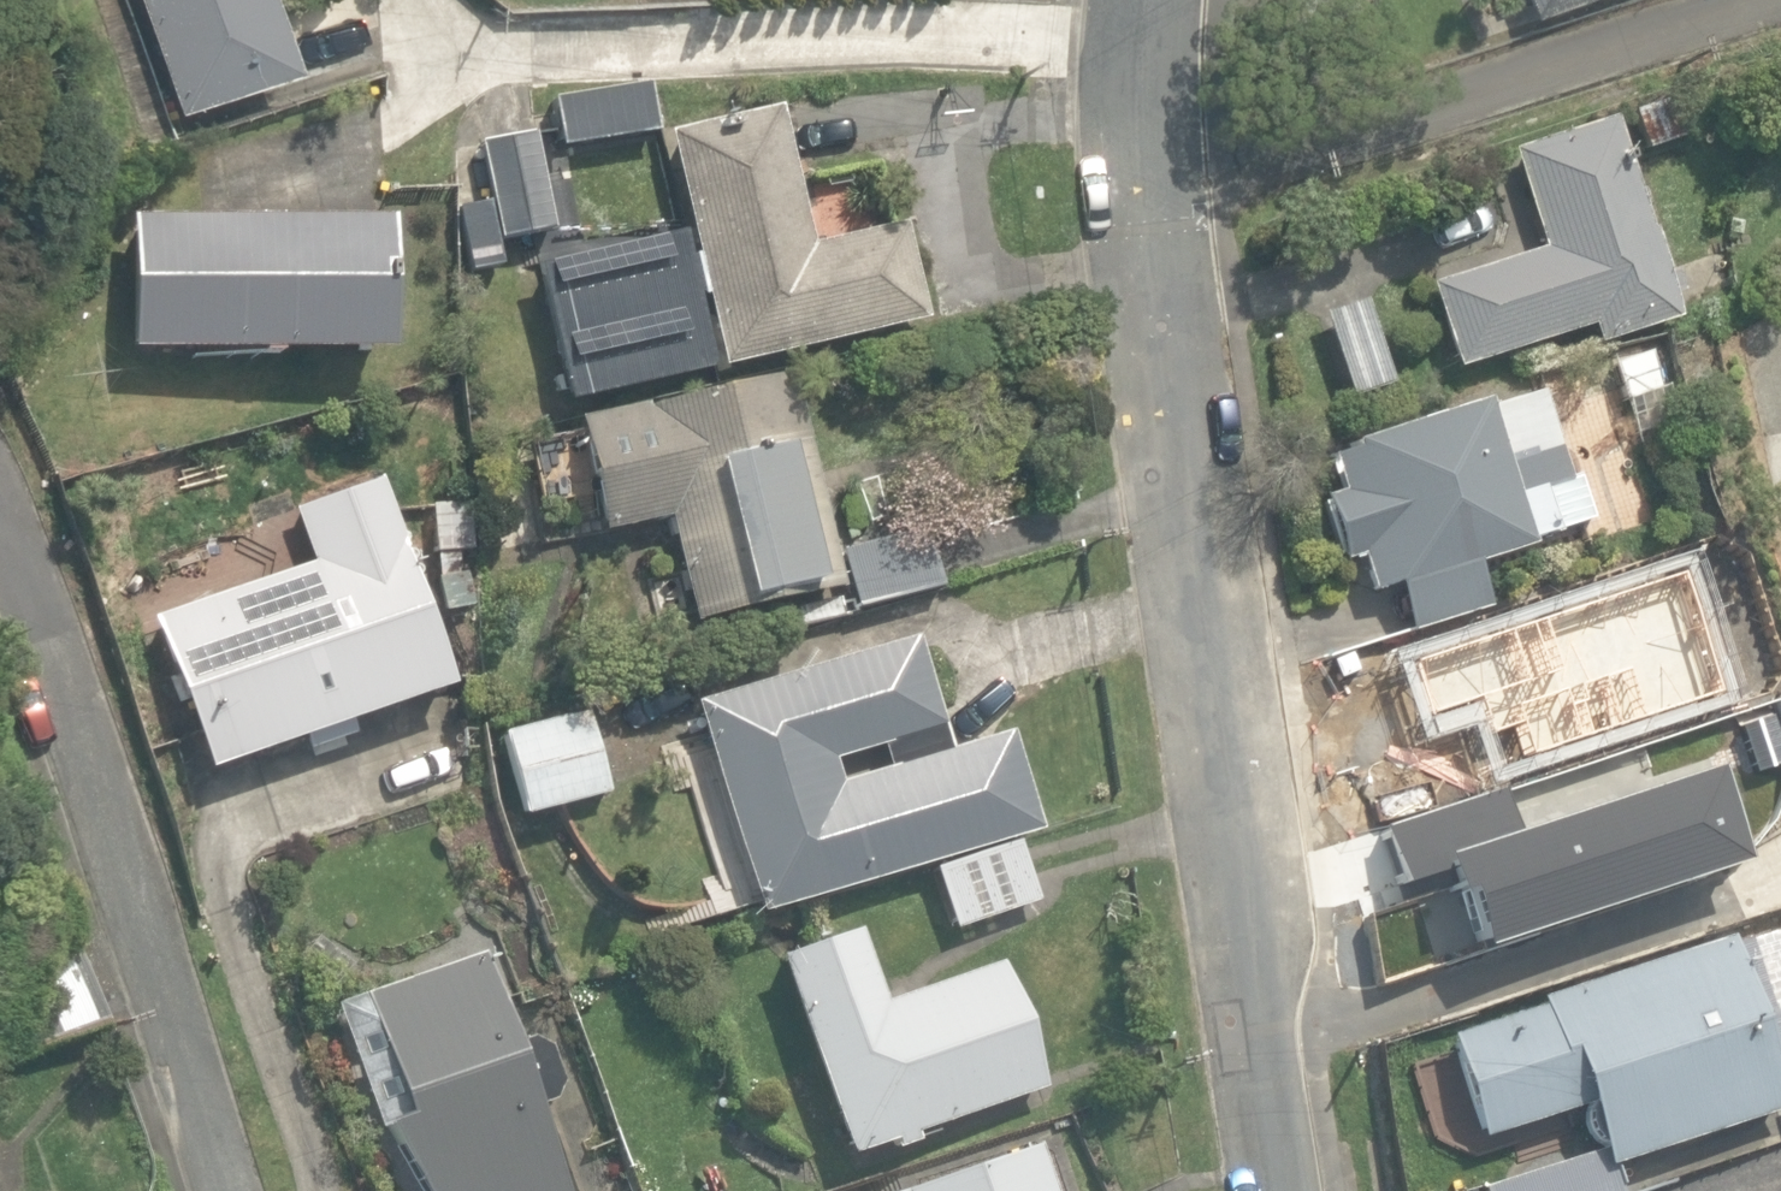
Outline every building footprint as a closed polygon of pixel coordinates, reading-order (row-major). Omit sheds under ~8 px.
[(166,104),(286,65),(265,0),(132,0),(166,104)] [(1526,14),(1563,0),(1521,0),(1526,14)] [(549,106),(555,139),(602,133),(602,139),(654,132),(649,90),(599,97),(596,100),(549,106)] [(1631,111),(1644,149),(1681,137),(1668,98),(1631,111)] [(701,297),(718,368),(923,319),(900,223),(807,245),(774,108),(662,134),(691,256),(687,257),(696,298),(701,297)] [(1424,288),(1452,368),(1586,322),(1594,344),(1676,316),(1608,118),(1507,153),(1540,248),(1424,288)] [(475,144),(494,242),(542,232),(522,134),(475,144)] [(255,357),(269,357),(269,353),(382,354),(383,221),(125,219),(124,352),(255,353),(255,357)] [(1385,390),(1361,301),(1323,312),(1347,400),(1385,390)] [(685,612),(688,624),(837,588),(785,375),(573,427),(599,533),(662,518),(675,573),(652,578),(660,617),(685,612)] [(1390,583),(1405,633),(1484,609),(1469,562),(1525,544),(1523,538),(1587,519),(1574,478),(1564,481),(1536,392),(1483,408),(1480,401),(1343,443),(1346,451),(1323,458),(1334,493),(1316,499),(1336,563),(1355,557),(1365,591),(1390,583)] [(147,620),(200,772),(446,686),(374,479),(289,509),(308,564),(147,620)] [(792,608),(796,626),(854,613),(853,607),(936,586),(921,526),(835,547),(847,595),(792,608)] [(1366,781),(1397,872),(1487,842),(1463,773),(1679,700),(1664,658),(1662,659),(1640,594),(1586,612),(1585,608),(1553,618),(1554,624),(1529,632),(1528,627),(1508,634),(1510,638),(1474,650),(1472,646),(1425,662),(1432,683),(1422,686),(1424,693),(1385,706),(1386,712),(1380,714),(1399,770),(1366,781)] [(604,632),(611,673),(650,666),(643,625),(604,632)] [(747,914),(1038,831),(1009,729),(940,749),(909,639),(687,703),(747,914)] [(495,734),(516,816),(604,793),(583,712),(495,734)] [(1501,913),(1508,936),(1683,878),(1674,851),(1718,837),(1694,762),(1648,777),(1645,767),(1483,820),(1491,845),(1417,869),(1438,934),(1501,913)] [(949,930),(949,931),(953,930),(1036,901),(1015,839),(928,869),(949,930)] [(771,959),(842,1158),(1040,1088),(996,961),(879,1002),(854,930),(771,959)] [(1477,1190),(1620,1190),(1611,1165),(1780,1108),(1780,1104),(1773,1080),(1780,1077),(1780,1014),(1770,1018),(1745,944),(1734,948),(1730,936),(1535,1001),(1537,1008),(1449,1037),(1482,1136),(1583,1102),(1598,1148),(1476,1188),(1477,1190)] [(294,961),(327,989),(346,966),(312,939),(294,961)] [(537,1109),(549,1106),(561,1082),(549,1044),(531,1039),(514,1043),(483,948),(327,998),(370,1134),(382,1130),(416,1190),(562,1190),(537,1109)] [(13,1062),(105,1032),(79,955),(0,981),(0,1022),(13,1062)] [(1033,1145),(900,1190),(1049,1190),(1033,1145)]
